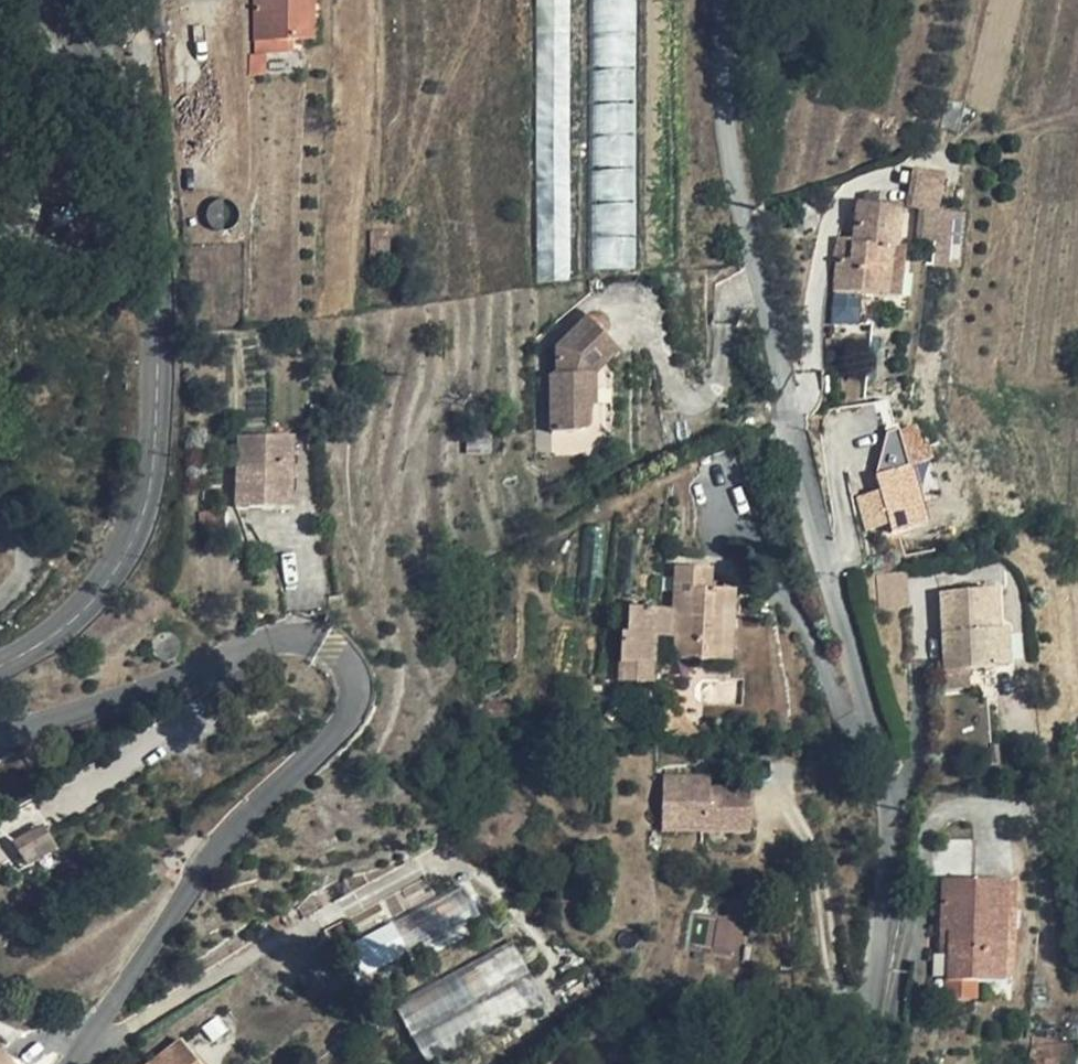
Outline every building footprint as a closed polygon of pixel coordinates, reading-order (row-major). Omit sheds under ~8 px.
[(311,0),(254,0),(254,41),(311,41),(311,0)] [(541,280),(571,279),(570,0),(540,0),(541,280)] [(640,0),(593,0),(593,273),(638,272),(640,0)] [(942,176),(914,171),(907,206),(935,212),(942,176)] [(901,208),(858,203),(854,239),(852,260),(838,259),(834,292),(898,298),(903,250),(896,249),(901,208)] [(854,239),(840,238),(838,259),(852,260),(854,239)] [(599,316),(597,315),(594,316),(592,316),(590,317),(589,318),(559,347),(559,374),(552,374),(552,429),(582,429),(586,429),(588,427),(589,425),(590,421),(590,406),(596,406),(595,374),(620,351),(605,336),(606,332),(607,330),(608,327),(608,325),(607,322),(606,320),(604,319),(602,317),(599,316)] [(858,379),(858,367),(842,367),(842,379),(858,379)] [(493,406),(472,404),(469,437),(492,439),(493,406)] [(932,521),(917,467),(933,462),(922,422),(871,436),(897,531),(932,521)] [(492,439),(469,437),(468,453),(491,454),(492,439)] [(294,440),(239,438),(236,508),(265,509),(292,510),(294,440)] [(705,558),(676,556),(673,595),(629,592),(628,617),(622,617),(620,665),(669,667),(670,648),(721,651),(723,601),(734,602),(735,581),(710,579),(705,558)] [(907,572),(880,574),(882,610),(909,608),(907,572)] [(1000,630),(998,590),(941,593),(946,670),(969,669),(1002,667),(1000,630)] [(734,602),(723,601),(721,651),(732,651),(734,602)] [(1010,667),(1008,629),(1000,630),(1002,667),(1010,667)] [(172,633),(167,632),(163,632),(157,635),(154,639),(152,644),(152,649),(152,651),(154,655),(158,659),(164,661),(169,661),(174,660),(178,656),(181,652),(182,647),(181,642),(180,640),(177,635),(172,633)] [(971,689),(969,669),(946,670),(938,671),(940,691),(971,689)] [(667,727),(704,728),(664,687),(663,688),(662,719),(667,727)] [(747,767),(660,773),(664,827),(751,821),(747,767)] [(0,814),(0,825),(15,816),(11,808),(0,814)] [(61,847),(47,824),(19,841),(33,864),(61,847)] [(1009,883),(944,881),(942,930),(951,930),(950,955),(949,982),(977,983),(1005,984),(1009,883)] [(485,929),(462,885),(340,950),(362,993),(485,929)] [(951,930),(942,930),(941,954),(950,955),(951,930)] [(394,1005),(412,1037),(530,973),(512,941),(394,1005)] [(530,973),(412,1037),(427,1063),(437,1063),(547,1005),(530,973)] [(977,983),(949,982),(948,999),(976,1000),(977,983)] [(1032,1037),(1030,1059),(1036,1059),(1036,1063),(1055,1063),(1055,1062),(1051,1062),(1053,1040),(1032,1037)] [(183,1040),(151,1063),(202,1063),(183,1040)] [(0,1052),(0,1063),(11,1063),(0,1052)]
